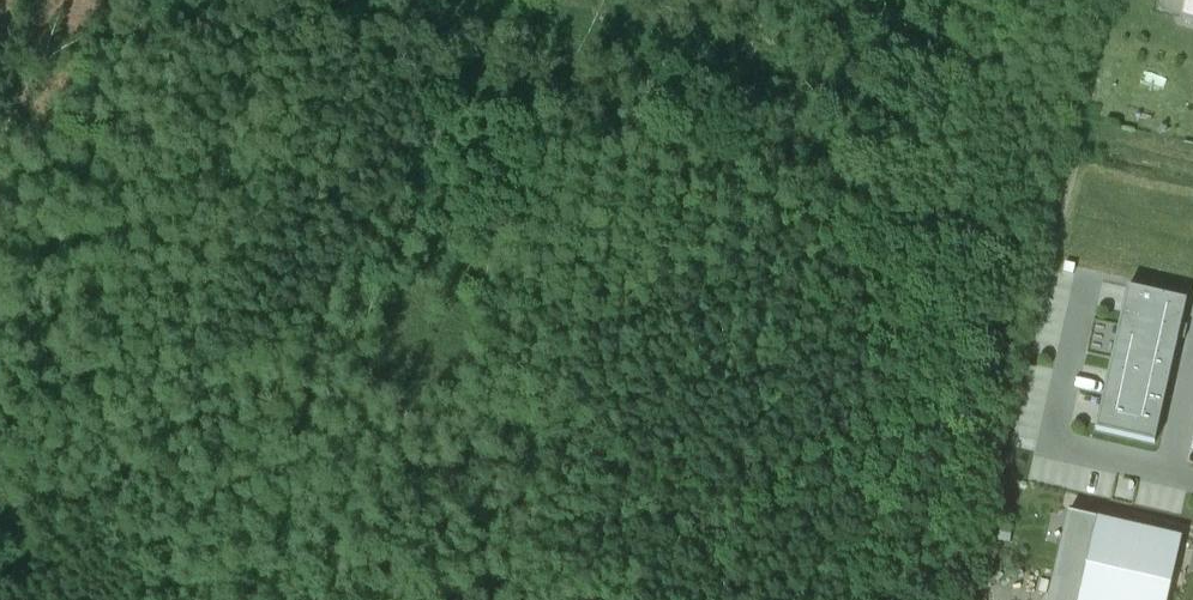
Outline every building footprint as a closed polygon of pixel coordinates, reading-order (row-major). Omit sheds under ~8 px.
[(1182,21),(1192,24),(1192,0),(1187,0),(1182,21)] [(1186,302),(1127,289),(1096,432),(1155,446),(1179,340),(1184,341),(1187,327),(1181,326),(1186,302)] [(1181,539),(1069,514),(1050,599),(1168,599),(1181,539)]
